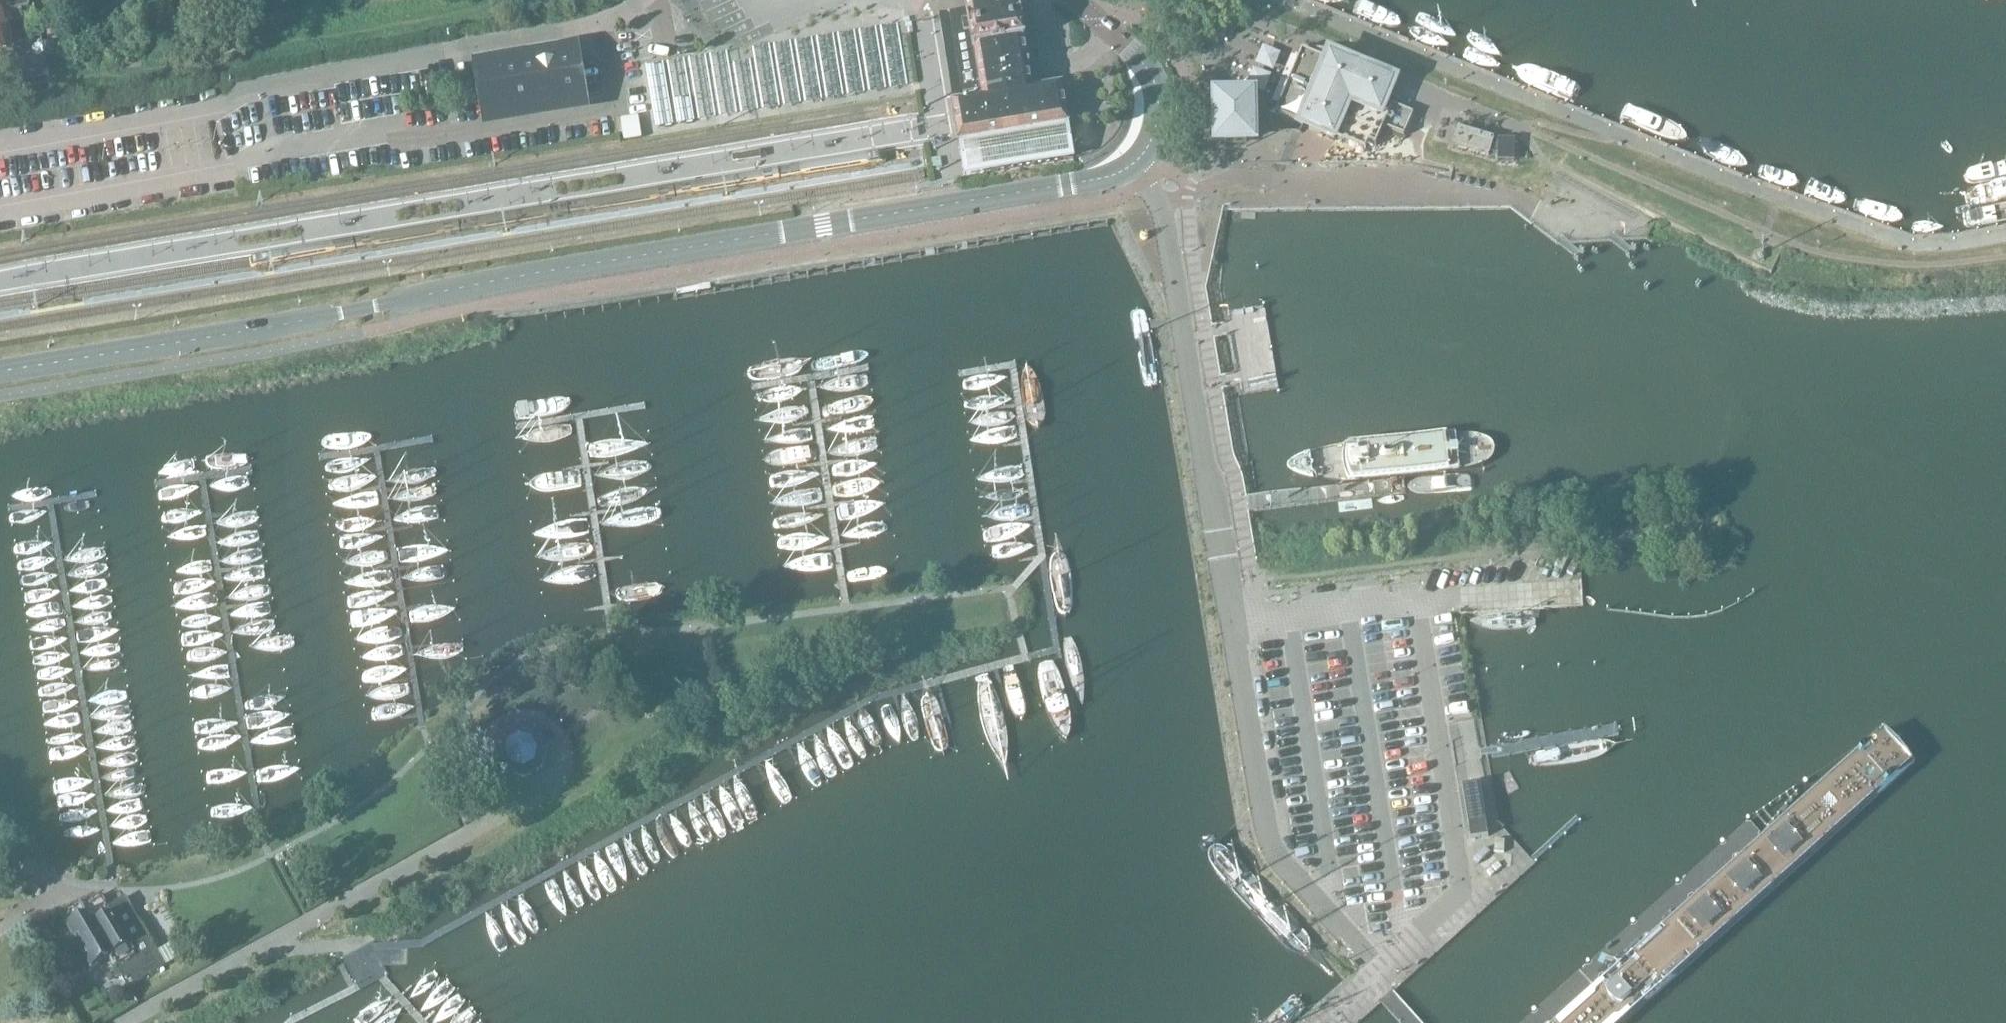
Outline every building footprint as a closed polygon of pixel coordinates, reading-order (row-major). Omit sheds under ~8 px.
[(20,8),(28,6),(27,0),(16,0),(9,2),(9,0),(0,0),(0,13),(20,8)] [(953,103),(951,103),(959,144),(1069,126),(1063,85),(1033,90),(1026,43),(1020,3),(967,11),(967,13),(967,14),(978,77),(981,98),(953,103)] [(10,34),(7,22),(23,18),(20,8),(0,13),(0,37),(10,34)] [(15,55),(12,44),(32,39),(30,29),(10,34),(0,37),(0,59),(15,55)] [(81,50),(76,31),(67,34),(72,53),(81,50)] [(1383,129),(1404,137),(1414,114),(1408,111),(1410,106),(1389,97),(1394,82),(1304,45),(1276,114),(1365,151),(1368,144),(1376,147),(1383,129)] [(48,77),(44,57),(30,59),(33,80),(48,77)] [(484,113),(585,96),(579,62),(478,79),(484,113)] [(657,121),(700,120),(699,74),(672,75),(672,63),(649,63),(650,86),(656,86),(657,121)] [(1218,140),(1254,140),(1253,104),(1217,104),(1218,140)] [(626,136),(644,134),(642,116),(624,118),(626,136)] [(1459,129),(1454,144),(1489,154),(1490,152),(1497,154),(1497,162),(1515,162),(1516,139),(1498,139),(1498,143),(1493,141),(1494,139),(1464,130),(1459,129)] [(1758,262),(1764,260),(1760,253),(1755,255),(1758,262)] [(1500,466),(1496,430),(1285,454),(1289,490),(1500,466)] [(1515,633),(1601,627),(1599,606),(1513,611),(1515,633)] [(510,742),(506,753),(512,764),(524,767),(535,761),(538,749),(532,739),(536,725),(524,722),(521,736),(510,742)] [(1479,783),(1462,786),(1471,839),(1488,836),(1479,783)] [(1400,859),(1406,860),(1405,901),(1434,902),(1436,849),(1400,848),(1400,859)] [(127,988),(164,966),(124,897),(123,897),(126,901),(116,907),(108,912),(98,896),(78,903),(59,914),(90,967),(108,957),(127,988)]
